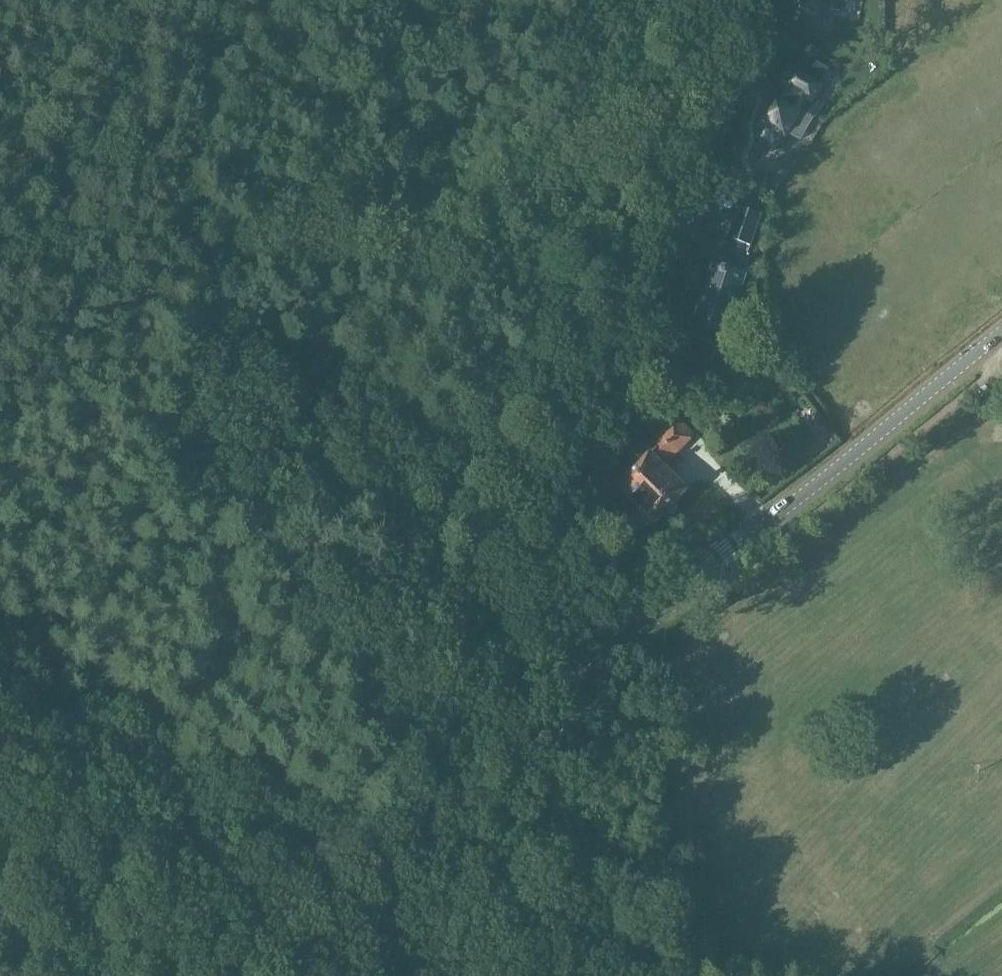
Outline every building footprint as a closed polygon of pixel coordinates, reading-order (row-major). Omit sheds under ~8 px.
[(798,14),(801,15),(800,23),(819,25),(820,18),(827,19),(829,9),(841,11),(842,0),(801,0),(800,2),(798,14)] [(770,11),(769,21),(782,23),(783,14),(770,11)] [(810,44),(805,52),(818,59),(822,51),(810,44)] [(759,126),(758,133),(758,138),(762,143),(767,147),(773,147),(778,145),(782,141),(784,137),(786,138),(788,135),(800,142),(814,119),(816,120),(824,106),(815,101),(823,88),(824,86),(818,83),(826,71),(824,70),(825,68),(808,59),(807,60),(805,59),(798,71),(795,70),(794,71),(790,79),(786,86),(784,89),(785,90),(780,98),(776,95),(760,122),(761,123),(759,126)] [(741,177),(740,192),(754,193),(755,178),(741,177)] [(768,179),(755,178),(754,193),(767,195),(768,179)] [(728,238),(751,246),(762,215),(739,207),(736,218),(734,218),(728,238)] [(709,232),(728,238),(734,218),(715,212),(709,232)] [(696,316),(694,320),(732,333),(742,302),(738,301),(747,274),(743,273),(727,268),(729,262),(719,259),(717,264),(713,263),(708,279),(703,294),(696,316)] [(703,294),(708,279),(701,276),(697,292),(703,294)] [(691,439),(694,436),(677,419),(645,451),(649,455),(606,499),(626,519),(639,509),(655,525),(671,508),(688,491),(664,467),(686,445),(691,440),(691,439)]
